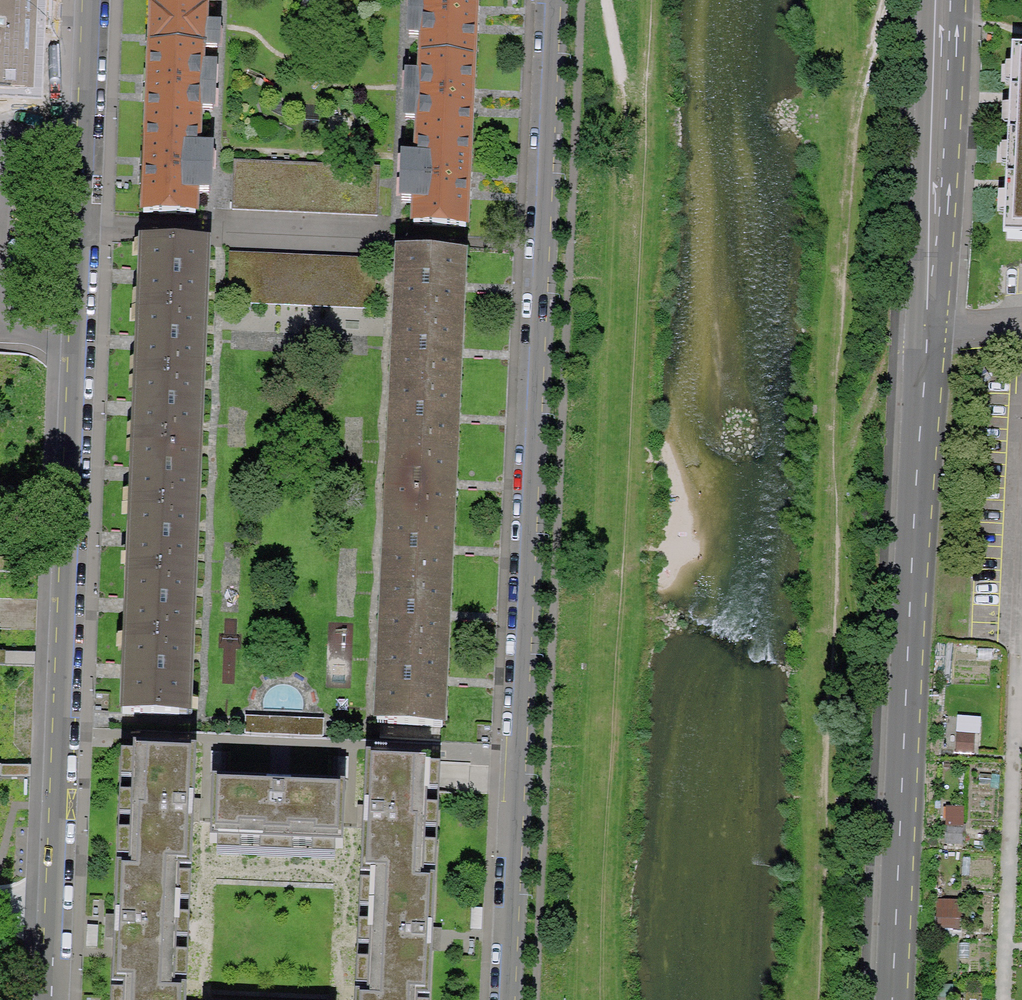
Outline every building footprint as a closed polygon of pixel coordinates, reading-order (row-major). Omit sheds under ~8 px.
[(28,92),(31,29),(32,0),(0,0),(0,90),(28,92)] [(213,0),(149,0),(149,14),(203,16),(203,2),(213,3),(213,0)] [(406,20),(472,23),(473,5),(473,0),(407,0),(406,20)] [(203,16),(149,14),(148,38),(147,50),(199,52),(199,54),(215,54),(216,33),(202,33),(203,16)] [(406,20),(405,41),(419,42),(418,62),(470,64),(471,49),(472,23),(406,20)] [(199,52),(147,50),(146,74),(146,92),(211,94),(212,73),(198,72),(199,54),(199,52)] [(1005,53),(999,238),(1021,238),(1021,53),(1005,53)] [(417,82),(404,81),(403,102),(468,105),(469,90),(470,64),(418,62),(417,82)] [(196,114),(210,115),(211,94),(146,92),(145,118),(144,133),(196,135),(196,114)] [(403,102),(402,124),(415,125),(415,145),(466,147),(467,131),(468,105),(403,102)] [(209,155),(195,155),(196,135),(144,133),(143,159),(142,174),(208,177),(209,155)] [(399,185),(464,188),(465,172),(466,147),(415,145),(414,164),(400,164),(399,185)] [(230,213),(374,219),(376,172),(232,165),(230,213)] [(141,216),(192,219),(193,198),(207,198),(208,177),(142,174),(141,202),(141,216)] [(411,228),(463,231),(463,216),(464,188),(399,185),(398,207),(412,207),(411,228)] [(202,316),(205,249),(139,246),(139,247),(136,247),(135,262),(138,262),(137,283),(137,299),(134,299),(133,313),(202,316)] [(370,312),(372,264),(227,258),(225,306),(370,312)] [(402,325),(458,327),(459,307),(461,261),(405,258),(404,273),(395,272),(393,311),(402,311),(402,325)] [(202,316),(133,313),(133,328),(135,328),(134,352),(134,364),(131,364),(131,379),(200,382),(202,316)] [(402,325),(401,338),(392,338),(390,376),(399,377),(399,390),(455,393),(456,374),(458,327),(402,325)] [(129,430),(128,445),(197,447),(200,382),(131,379),(130,393),(133,393),(132,418),(131,430),(129,430)] [(455,393),(399,390),(398,404),(389,403),(387,442),(396,442),(396,456),(452,458),(453,438),(455,393)] [(197,447),(128,445),(128,459),(130,459),(129,483),(129,496),(126,496),(125,510),(194,513),(197,447)] [(452,458),(396,456),(395,470),(386,469),(384,508),(393,508),(393,522),(449,524),(450,503),(452,458)] [(192,579),(194,513),(125,510),(125,525),(127,525),(126,549),(126,561),(123,561),(123,576),(192,579)] [(449,524),(393,522),(392,535),(383,535),(381,573),(390,574),(390,587),(446,590),(447,569),(449,524)] [(189,644),(192,579),(123,576),(122,590),(125,590),(124,615),(123,627),(121,627),(120,642),(189,644)] [(380,601),(378,639),(387,639),(387,653),(443,655),(444,633),(446,590),(390,587),(389,601),(380,601)] [(120,697),(120,717),(189,720),(189,706),(187,706),(189,644),(120,642),(120,656),(122,656),(120,697)] [(431,717),(440,717),(441,696),(443,655),(387,653),(386,667),(377,667),(374,728),(430,730),(431,717)] [(243,720),(243,737),(319,740),(320,724),(243,720)] [(128,867),(179,869),(179,871),(191,872),(193,821),(194,786),(196,751),(133,748),(133,756),(128,861),(128,867)] [(360,878),(372,879),(423,881),(423,879),(427,791),(428,760),(366,757),(364,792),(362,828),(360,878)] [(212,781),(210,822),(209,843),(342,848),(343,827),(345,787),(279,784),(212,781)] [(174,991),(174,988),(179,871),(179,869),(128,867),(116,867),(114,928),(111,988),(123,988),(174,991)] [(372,879),(367,996),(417,998),(417,999),(429,999),(432,940),(435,880),(423,879),(423,881),(372,879)] [(123,988),(123,999),(186,999),(186,989),(174,988),(174,991),(123,988)]
